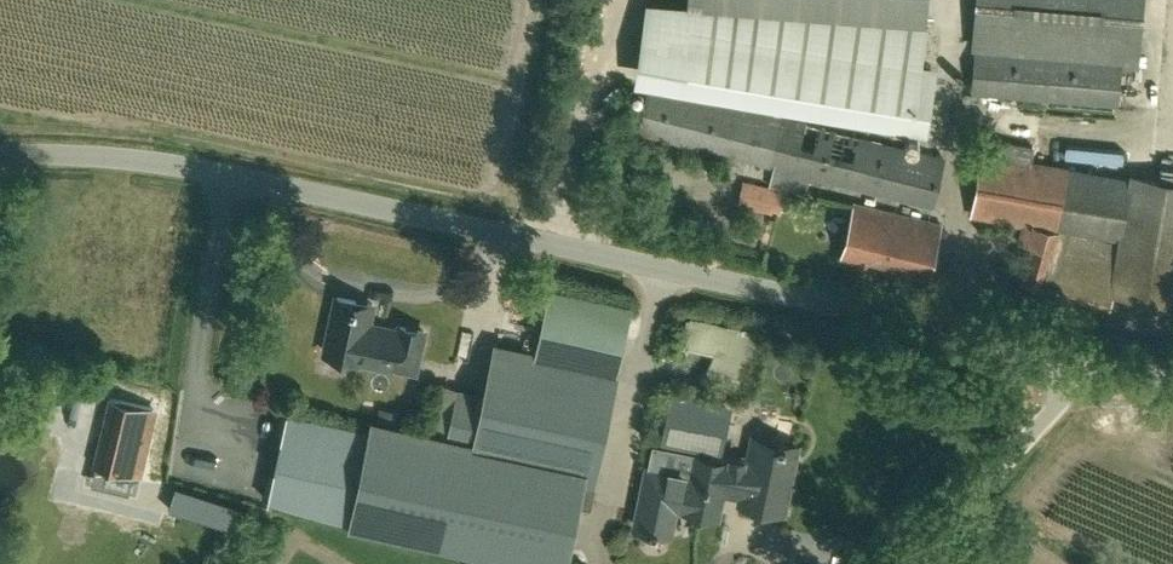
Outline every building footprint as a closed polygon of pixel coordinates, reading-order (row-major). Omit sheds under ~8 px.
[(635,75),(929,124),(938,62),(923,60),(930,25),(927,23),(928,0),(687,0),(687,4),(646,0),(635,75)] [(1122,66),(1139,67),(1144,0),(975,0),(971,50),(973,50),(970,92),(1119,105),(1122,66)] [(639,131),(774,165),(770,184),(786,188),(799,191),(803,172),(931,205),(943,156),(689,92),(651,82),(651,86),(639,131)] [(983,160),(976,215),(1038,226),(1023,277),(1043,283),(1043,281),(1109,299),(1113,289),(1172,300),(1172,182),(1133,175),(1132,179),(1032,166),(1035,145),(985,136),(983,160)] [(779,215),(786,188),(770,184),(769,185),(743,180),(736,204),(779,215)] [(841,258),(926,279),(940,222),(855,201),(841,258)] [(679,238),(681,228),(670,225),(667,235),(679,238)] [(460,392),(450,439),(591,470),(612,372),(617,373),(632,303),(550,285),(535,354),(499,346),(488,398),(460,392)] [(415,369),(423,330),(399,325),(398,329),(367,323),(371,303),(336,295),(324,351),(415,369)] [(671,393),(660,443),(721,456),(732,405),(671,393)] [(92,463),(143,475),(159,407),(108,395),(92,463)] [(360,522),(552,563),(556,563),(568,506),(571,496),(584,499),(591,470),(450,439),(377,423),(374,438),(283,418),(264,507),(358,528),(360,522)] [(727,470),(728,463),(654,447),(650,469),(646,468),(634,526),(650,530),(650,532),(656,534),(656,531),(669,534),(674,509),(717,518),(723,492),(742,496),(740,502),(783,511),(796,447),(785,444),(786,442),(779,441),(779,443),(753,438),(746,474),(727,470)] [(177,485),(169,508),(232,529),(234,529),(235,528),(242,506),(177,485)]
